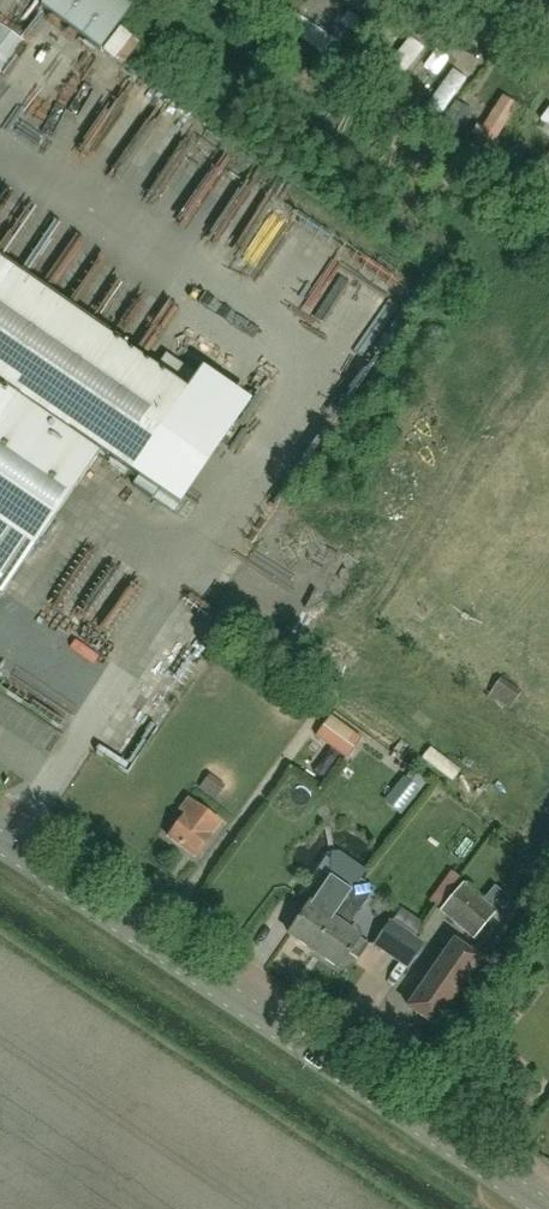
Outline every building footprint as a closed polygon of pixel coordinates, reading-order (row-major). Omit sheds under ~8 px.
[(99,50),(130,8),(121,2),(123,0),(44,0),(40,6),(99,50)] [(327,38),(338,23),(309,0),(308,0),(288,27),(305,39),(313,28),(327,38)] [(388,54),(397,68),(428,49),(419,35),(388,54)] [(469,55),(424,99),(442,117),(486,73),(469,55)] [(505,97),(475,148),(492,158),(522,107),(505,97)] [(5,593),(38,544),(102,448),(136,470),(190,389),(157,366),(0,261),(0,590),(5,593)] [(264,383),(238,412),(248,421),(274,391),(264,383)] [(505,452),(519,434),(509,426),(494,444),(505,452)] [(161,648),(159,656),(185,664),(188,656),(161,648)] [(362,740),(330,717),(316,737),(347,760),(362,740)] [(420,792),(403,779),(386,801),(402,814),(420,792)] [(195,858),(220,824),(189,801),(181,813),(185,816),(168,838),(195,858)] [(309,905),(289,935),(313,952),(351,893),(330,878),(310,906),(309,905)] [(351,893),(313,952),(339,970),(349,954),(358,961),(368,946),(359,940),(359,939),(346,930),(374,890),(360,881),(351,893)] [(497,913),(470,891),(464,885),(440,913),(473,941),(497,913)] [(425,947),(390,923),(375,944),(410,968),(425,947)] [(431,976),(457,994),(480,961),(454,943),(431,976)] [(409,1009),(434,1027),(457,994),(431,976),(409,1009)]
